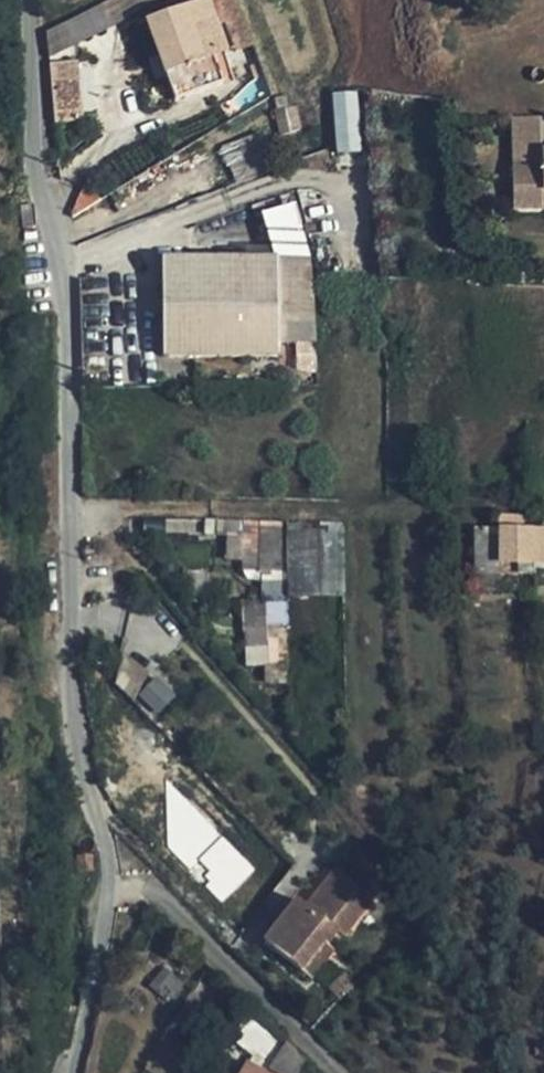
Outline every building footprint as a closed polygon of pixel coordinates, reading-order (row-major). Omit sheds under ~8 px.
[(131,14),(160,0),(124,0),(131,14)] [(233,49),(249,43),(234,0),(216,0),(233,49)] [(204,1),(144,22),(174,103),(221,88),(210,57),(222,53),(204,1)] [(49,50),(110,30),(102,7),(42,27),(49,50)] [(74,59),(50,61),(55,119),(80,117),(74,59)] [(336,151),(361,149),(357,89),(332,91),(336,151)] [(292,102),(273,107),(280,132),(300,126),(292,102)] [(509,168),(539,167),(538,120),(508,121),(509,168)] [(539,154),(539,167),(509,168),(510,211),(543,210),(543,154),(539,154)] [(280,252),(164,250),(163,355),(278,356),(279,338),(280,252)] [(280,252),(279,338),(314,338),(315,253),(280,252)] [(341,522),(286,523),(292,739),(324,774),(350,775),(341,522)] [(226,526),(226,565),(282,565),(281,526),(226,526)] [(495,526),(495,565),(533,564),(543,564),(543,527),(532,526),(495,526)] [(242,603),(244,665),(268,664),(267,624),(287,623),(286,602),(242,603)] [(166,692),(152,676),(136,693),(151,710),(166,692)] [(178,741),(189,730),(177,717),(166,728),(178,741)] [(97,854),(81,854),(81,869),(97,869),(97,854)] [(256,942),(291,971),(314,943),(317,945),(328,933),(333,938),(362,903),(327,873),(299,908),(290,900),(256,942)] [(314,943),(291,971),(299,979),(333,938),(328,933),(317,945),(314,943)] [(187,984),(170,969),(156,985),(174,1000),(187,984)] [(256,1069),(261,1062),(252,1056),(242,1072),(263,1072),(256,1069)] [(263,1072),(266,1072),(269,1066),(261,1062),(256,1069),(263,1072)]
